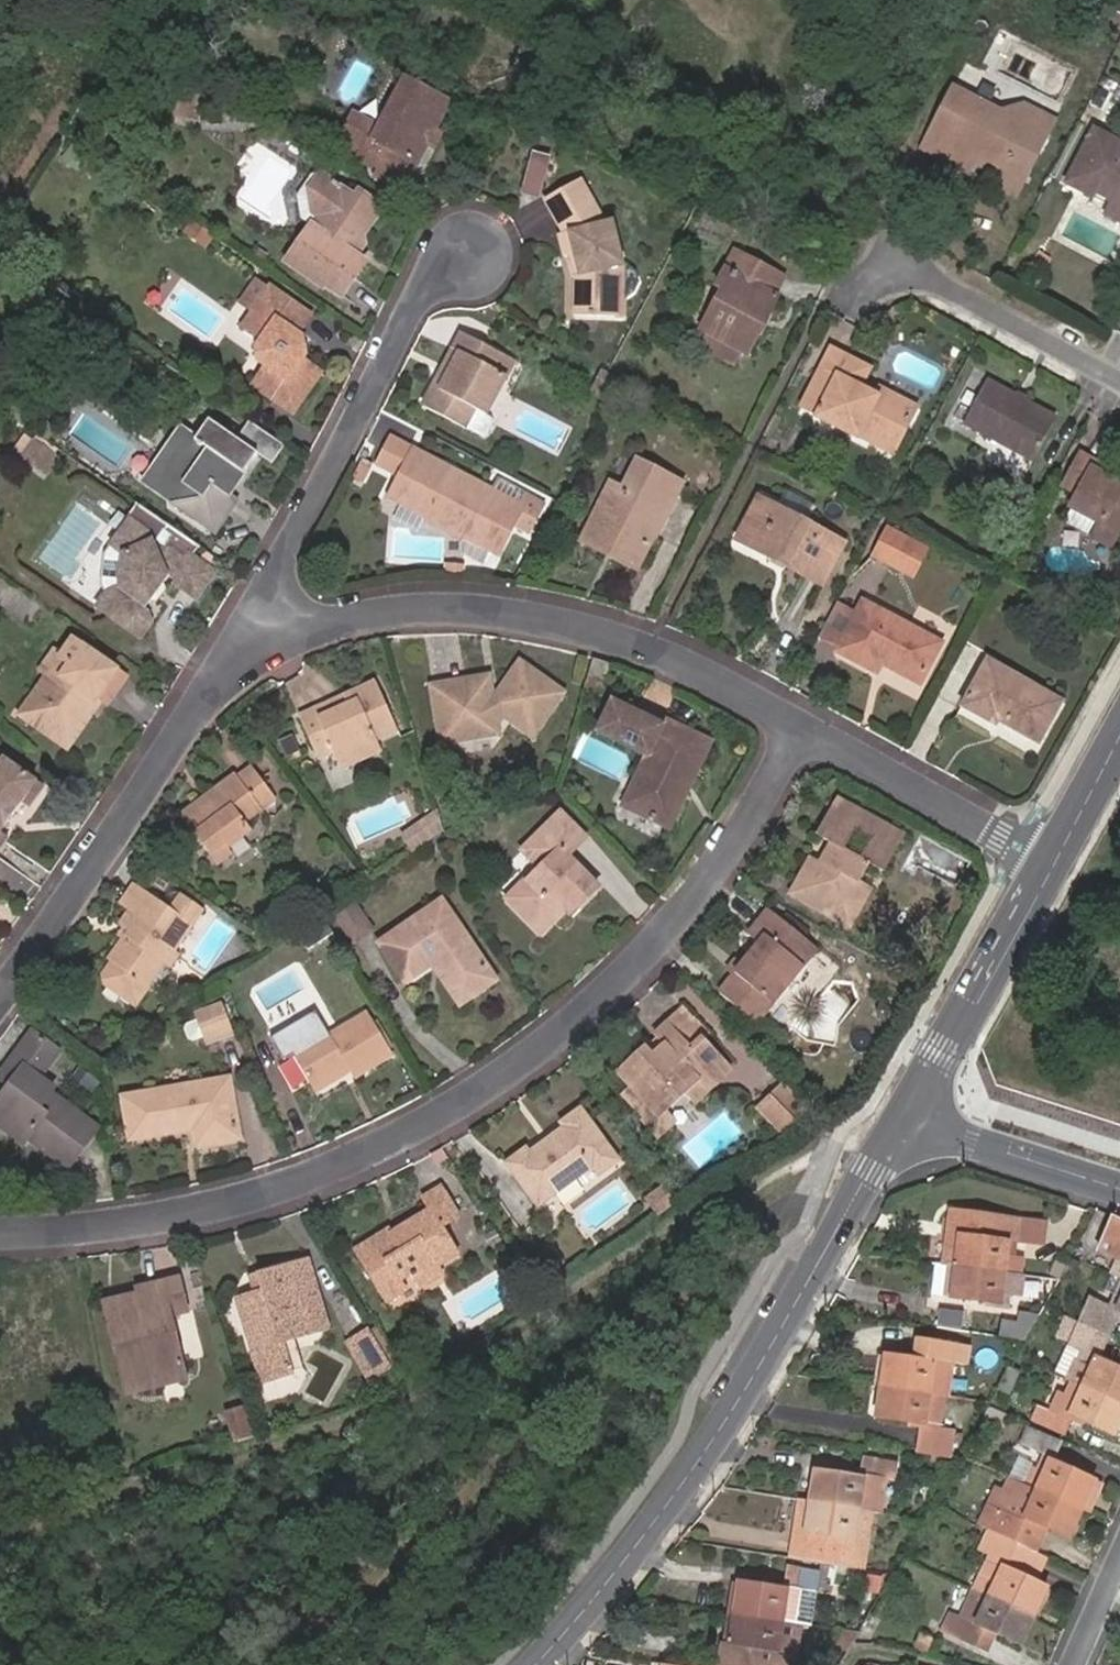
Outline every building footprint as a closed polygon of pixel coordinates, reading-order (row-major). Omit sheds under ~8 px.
[(447,103),(404,80),(372,139),(347,125),(336,146),(366,162),(372,166),(369,171),(382,179),(404,193),(419,167),(414,164),(447,103)] [(1000,179),(1019,189),(1055,121),(1035,111),(1032,118),(1016,110),(1001,114),(954,88),(953,90),(945,86),(942,93),(949,97),(923,146),(943,157),(947,149),(974,164),(977,156),(1004,170),(1000,179)] [(1093,128),(1065,183),(1090,197),(1092,192),(1110,201),(1106,206),(1119,213),(1119,142),(1093,128)] [(943,157),(923,146),(921,150),(968,175),(974,164),(947,149),(943,157)] [(552,157),(533,152),(521,195),(541,199),(552,157)] [(359,243),(381,211),(358,196),(353,203),(336,191),(338,189),(332,184),(330,186),(317,177),(310,178),(296,199),(300,222),(311,230),(286,264),(323,290),(325,287),(338,296),(341,298),(354,279),(364,265),(355,259),(363,246),(359,243)] [(1014,198),(1019,189),(1000,179),(995,188),(1014,198)] [(578,180),(545,201),(563,234),(559,235),(565,258),(567,257),(573,277),(576,276),(575,316),(617,318),(625,319),(626,266),(624,266),(611,223),(605,225),(578,180)] [(1106,206),(1103,213),(1119,222),(1119,213),(1106,206)] [(781,278),(733,254),(714,288),(722,293),(703,329),(709,333),(701,349),(733,366),(742,349),(748,352),(778,297),(772,295),(781,278)] [(1043,272),(1048,262),(1040,258),(1035,268),(1043,272)] [(270,289),(257,280),(241,303),(255,311),(244,327),(263,341),(259,346),(251,356),(261,362),(264,365),(252,384),(290,409),(318,369),(299,357),(302,353),(300,337),(296,334),(309,315),(270,289)] [(499,353),(461,333),(453,350),(438,378),(423,406),(485,439),(493,424),(491,418),(485,415),(505,378),(514,361),(499,353)] [(887,429),(902,437),(916,410),(878,391),(875,398),(856,389),(866,370),(831,353),(803,407),(818,415),(817,417),(856,437),(857,434),(879,446),(887,429)] [(1032,462),(1056,419),(985,381),(962,422),(1032,462)] [(269,461),(281,443),(247,419),(235,437),(207,417),(193,437),(179,427),(153,464),(142,479),(172,500),(212,528),(235,496),(227,491),(255,451),(269,461)] [(893,453),(902,437),(887,429),(879,446),(893,453)] [(530,532),(544,506),(529,498),(526,497),(521,509),(414,453),(415,450),(395,439),(380,467),(400,478),(398,482),(389,498),(402,504),(427,518),(425,521),(474,548),(476,544),(490,551),(500,548),(513,523),(530,532)] [(1119,530),(1119,486),(1093,472),(1097,464),(1080,455),(1065,486),(1080,495),(1072,508),(1100,523),(1092,536),(1111,546),(1119,530)] [(600,507),(582,542),(612,557),(636,569),(654,535),(658,537),(684,485),(639,462),(624,491),(612,486),(600,507)] [(762,498),(738,541),(773,560),(785,566),(822,586),(846,544),(762,498)] [(188,553),(194,543),(139,505),(128,519),(127,518),(107,545),(98,556),(98,584),(103,591),(93,607),(138,638),(149,623),(144,609),(167,575),(172,578),(170,582),(194,599),(214,572),(188,553)] [(895,567),(910,540),(892,529),(877,557),(895,567)] [(927,549),(910,540),(895,567),(912,576),(927,549)] [(443,563),(443,576),(465,577),(465,563),(443,563)] [(840,649),(838,652),(878,673),(883,665),(921,685),(943,645),(864,603),(859,613),(838,602),(819,638),(840,649)] [(106,705),(125,677),(71,640),(61,655),(53,650),(38,671),(46,676),(30,699),(19,715),(29,722),(68,749),(91,714),(101,701),(106,705)] [(988,658),(960,705),(994,725),(996,721),(1005,726),(1037,744),(1062,699),(988,658)] [(532,735),(560,693),(521,665),(499,695),(490,696),(486,679),(433,689),(440,735),(450,741),(489,735),(504,715),(532,735)] [(397,729),(375,684),(345,698),(315,711),(300,718),(318,757),(332,751),(341,769),(382,751),(376,739),(397,729)] [(711,745),(614,697),(598,730),(651,755),(625,807),(662,825),(669,828),(692,782),(711,745)] [(9,838),(1,833),(22,804),(30,808),(45,787),(0,755),(0,851),(9,838)] [(275,798),(253,768),(239,778),(237,775),(181,816),(208,853),(217,866),(240,850),(235,842),(252,829),(245,820),(275,798)] [(888,868),(909,826),(839,790),(818,831),(831,837),(821,856),(811,851),(791,890),(851,920),(879,864),(888,868)] [(427,842),(444,832),(438,812),(404,834),(415,851),(427,842)] [(584,841),(560,816),(520,854),(537,872),(528,881),(526,879),(504,901),(539,936),(562,913),(567,919),(576,911),(597,891),(566,859),(584,841)] [(172,911),(136,886),(123,906),(131,912),(121,927),(125,930),(120,937),(125,942),(109,964),(113,967),(106,978),(108,989),(137,1008),(149,990),(144,987),(156,969),(165,965),(170,970),(180,957),(175,953),(203,913),(182,897),(172,911)] [(496,981),(441,902),(379,943),(405,983),(431,965),(459,1005),(466,1001),(496,981)] [(352,944),(372,931),(354,905),(335,917),(352,944)] [(819,950),(771,911),(749,937),(761,946),(743,968),(737,963),(731,971),(737,976),(721,995),(758,1025),(819,950)] [(206,1044),(235,1034),(224,1006),(197,1016),(199,1021),(204,1037),(206,1044)] [(708,1037),(683,1012),(669,1025),(655,1038),(656,1039),(644,1052),(618,1076),(631,1090),(622,1096),(644,1120),(642,1122),(660,1141),(677,1125),(666,1112),(684,1096),(695,1107),(733,1070),(705,1040),(708,1037)] [(351,1079),(389,1055),(368,1020),(333,1042),(329,1037),(315,1045),(305,1030),(274,1049),(284,1064),(289,1060),(311,1096),(347,1072),(351,1079)] [(204,1037),(199,1021),(189,1024),(187,1029),(190,1038),(194,1040),(204,1037)] [(34,1032),(7,1066),(0,1076),(0,1080),(6,1085),(9,1087),(0,1099),(0,1126),(10,1133),(27,1146),(31,1140),(71,1168),(100,1128),(51,1091),(54,1087),(41,1077),(61,1051),(34,1032)] [(96,1078),(82,1068),(74,1079),(88,1089),(96,1078)] [(199,1146),(240,1139),(229,1080),(124,1098),(131,1139),(196,1128),(199,1146)] [(784,1087),(771,1098),(793,1122),(806,1109),(784,1087)] [(793,1122),(771,1098),(759,1110),(781,1133),(793,1122)] [(505,1169),(539,1216),(595,1176),(601,1184),(623,1166),(582,1111),(559,1129),(563,1134),(532,1156),(528,1151),(505,1169)] [(663,1186),(645,1201),(658,1220),(678,1206),(663,1186)] [(462,1218),(444,1188),(424,1200),(432,1212),(401,1232),(394,1236),(392,1232),(357,1254),(389,1306),(408,1293),(404,1285),(416,1278),(424,1291),(448,1276),(442,1268),(462,1255),(445,1228),(462,1218)] [(951,1211),(944,1266),(956,1267),(1025,1276),(1026,1260),(1029,1244),(1042,1246),(1044,1225),(951,1211)] [(1113,1276),(1119,1279),(1119,1222),(1114,1219),(1099,1252),(1119,1261),(1113,1276)] [(327,1329),(308,1264),(261,1278),(249,1281),(254,1296),(238,1301),(264,1383),(291,1375),(304,1371),(294,1340),(327,1329)] [(1022,1296),(1025,1276),(956,1267),(952,1298),(1006,1305),(1005,1309),(1015,1310),(1017,1295),(1022,1296)] [(1079,1323),(1109,1337),(1119,1313),(1119,1314),(1119,1279),(1113,1276),(1107,1289),(1115,1293),(1109,1308),(1090,1300),(1079,1323)] [(184,1312),(177,1279),(136,1287),(138,1294),(113,1299),(104,1301),(125,1392),(134,1389),(184,1379),(169,1315),(184,1312)] [(1003,1338),(1023,1341),(1038,1315),(1017,1313),(1016,1322),(1001,1320),(998,1338),(1003,1338)] [(1109,1337),(1079,1323),(1068,1347),(1093,1358),(1098,1361),(1109,1337)] [(390,1368),(369,1335),(350,1346),(371,1380),(390,1368)] [(949,1397),(952,1365),(963,1367),(966,1348),(933,1344),(932,1363),(882,1356),(876,1386),(881,1387),(940,1396),(944,1396),(949,1397)] [(1080,1387),(1119,1405),(1119,1371),(1098,1361),(1093,1358),(1086,1372),(1075,1367),(1069,1379),(1081,1385),(1080,1387)] [(1019,1375),(1009,1369),(997,1389),(1007,1395),(1019,1375)] [(1080,1387),(1079,1390),(1069,1386),(1064,1396),(1059,1393),(1049,1412),(1040,1408),(1033,1421),(1063,1434),(1071,1417),(1114,1436),(1119,1422),(1119,1405),(1080,1387)] [(922,1426),(918,1453),(950,1458),(954,1429),(936,1427),(940,1396),(881,1387),(876,1419),(922,1426)] [(238,1443),(257,1437),(249,1409),(229,1415),(238,1443)] [(990,1429),(997,1414),(987,1409),(980,1425),(990,1429)] [(1033,1466),(1025,1484),(1081,1510),(1089,1513),(1102,1485),(1093,1482),(1049,1461),(1058,1442),(1027,1428),(1018,1447),(1040,1457),(1036,1467),(1033,1466)] [(811,1502),(872,1511),(880,1513),(886,1480),(891,1481),(894,1464),(864,1459),(861,1479),(816,1472),(811,1502)] [(1081,1510),(1025,1484),(1018,1501),(996,1491),(981,1523),(1013,1537),(1022,1518),(1045,1528),(1068,1538),(1081,1510)] [(799,1501),(789,1558),(863,1570),(872,1511),(811,1502),(799,1501)] [(1022,1518),(1013,1537),(1036,1547),(1045,1528),(1022,1518)] [(988,1596),(1032,1617),(1045,1589),(1032,1582),(1003,1568),(1015,1542),(988,1530),(979,1550),(989,1555),(974,1589),(988,1596)] [(1003,1568),(1032,1582),(1045,1557),(1015,1542),(1003,1568)] [(817,1625),(826,1573),(796,1568),(792,1590),(740,1582),(735,1612),(795,1622),(799,1623),(817,1625)] [(1019,1646),(1032,1617),(988,1596),(974,1589),(959,1618),(951,1614),(942,1631),(969,1644),(978,1626),(995,1634),(1019,1646)] [(735,1612),(730,1645),(736,1646),(735,1655),(729,1654),(727,1664),(786,1664),(787,1656),(795,1657),(799,1623),(795,1622),(735,1612)] [(986,1652),(995,1634),(978,1626),(969,1644),(986,1652)] [(849,1650),(857,1632),(845,1630),(837,1646),(849,1650)] [(795,1657),(787,1656),(786,1664),(794,1664),(795,1658),(795,1657)]
